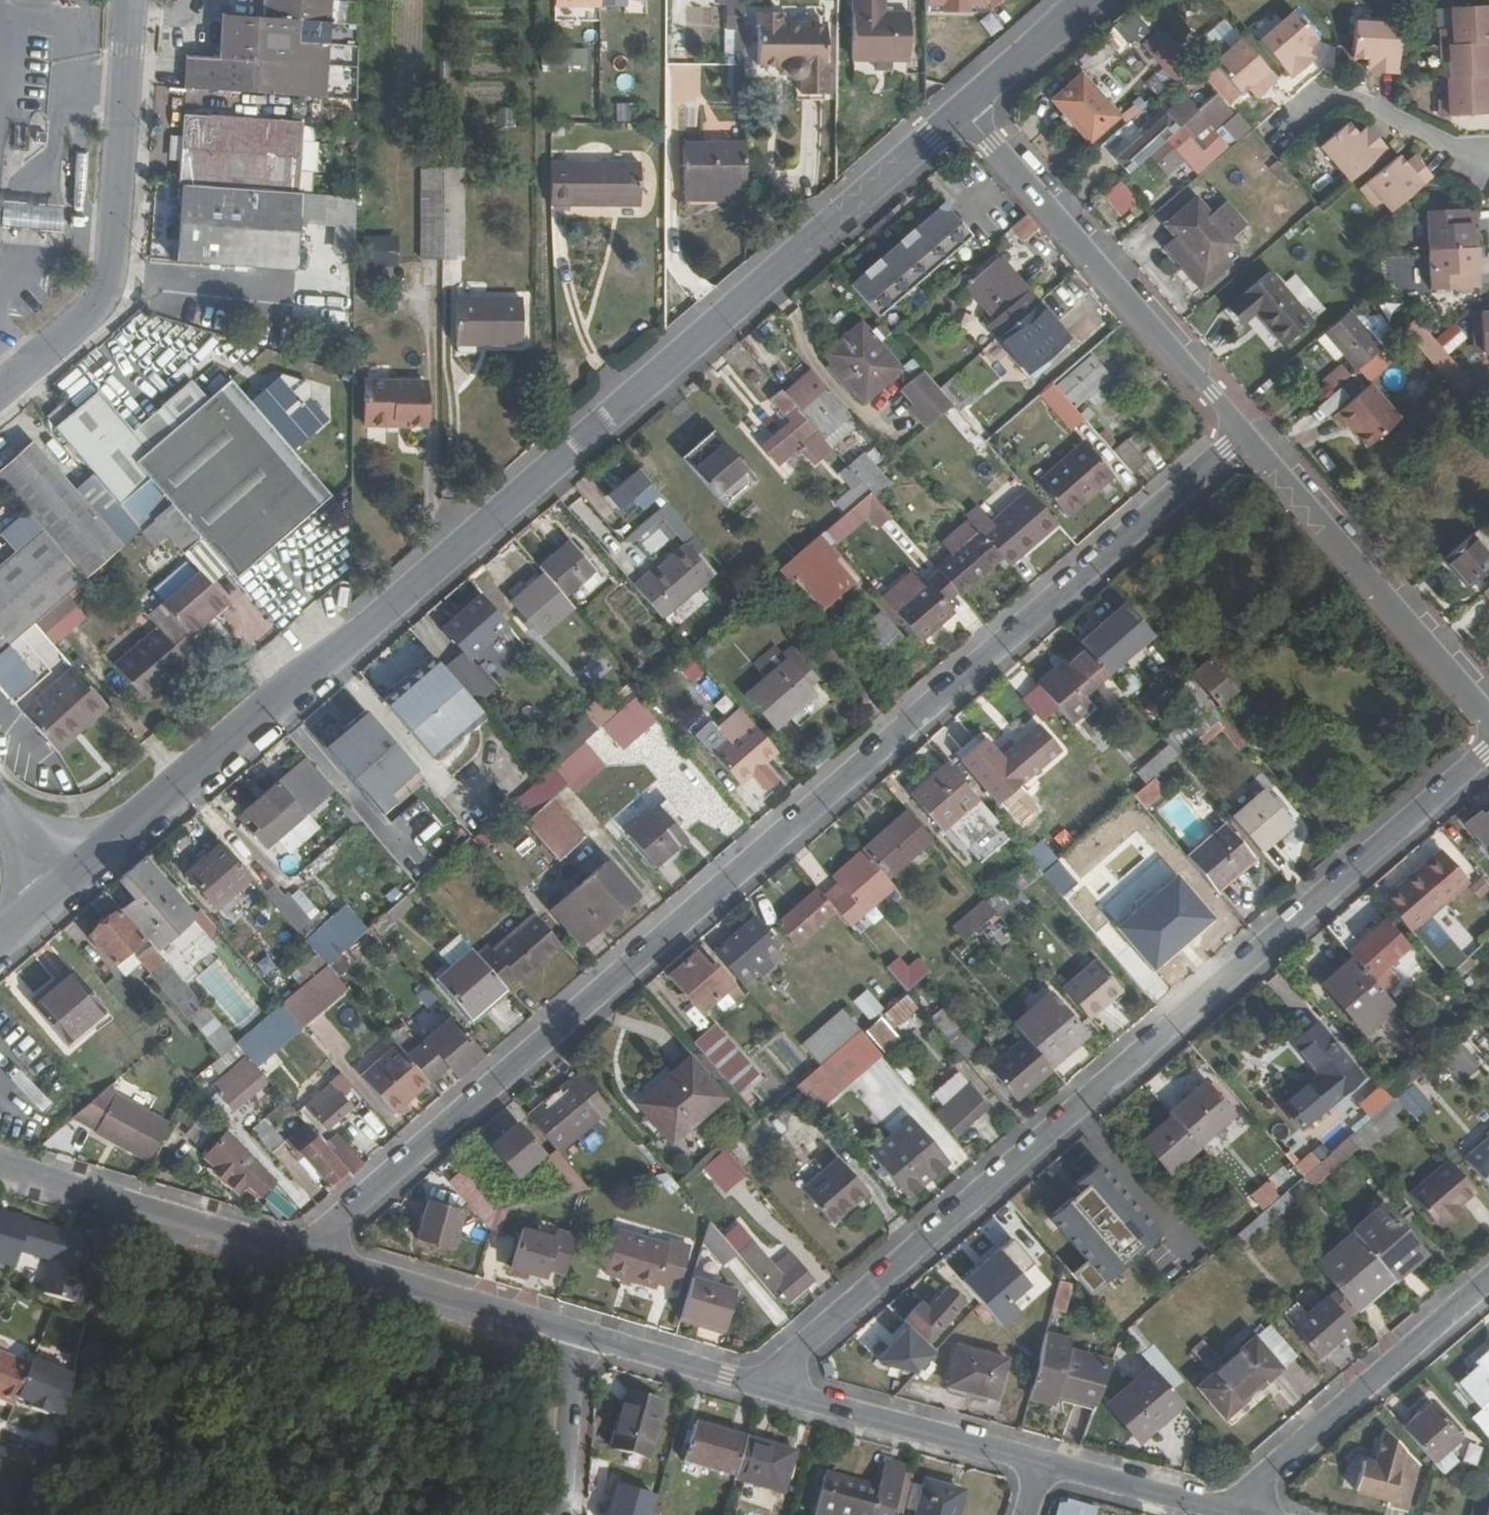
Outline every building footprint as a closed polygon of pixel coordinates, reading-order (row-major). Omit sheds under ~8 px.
[(185,79),(326,91),(334,0),(268,0),(267,8),(263,52),(220,48),(188,45),(185,79)] [(854,62),(910,64),(911,17),(886,17),(886,0),(856,0),(854,62)] [(928,14),(975,14),(980,10),(987,10),(1001,0),(927,0),(928,14)] [(1122,55),(1157,25),(1138,3),(1103,34),(1122,55)] [(224,4),(220,48),(263,52),(267,8),(224,4)] [(1488,43),(1488,24),(1488,22),(1488,6),(1450,8),(1451,28),(1440,29),(1441,45),(1488,43)] [(783,11),(759,11),(759,64),(788,64),(787,69),(788,72),(791,77),(794,78),(799,79),(803,78),(803,94),(826,95),(828,28),(805,28),(805,23),(782,22),(783,11)] [(1318,39),(1294,11),(1260,41),(1292,78),(1310,63),(1306,59),(1311,55),(1306,49),(1318,39)] [(728,33),(746,34),(747,17),(729,16),(728,33)] [(1224,19),(1201,39),(1215,55),(1238,36),(1224,19)] [(1397,74),(1399,47),(1401,26),(1355,23),(1354,59),(1369,60),(1369,67),(1375,67),(1375,72),(1397,74)] [(1175,82),(1195,64),(1161,25),(1142,42),(1175,82)] [(736,110),(745,110),(746,36),(739,36),(736,110)] [(588,44),(542,43),(542,59),(588,59),(588,44)] [(1269,93),(1280,83),(1245,43),(1234,53),(1229,47),(1212,61),(1244,99),(1253,92),(1262,85),(1269,93)] [(1451,78),(1488,76),(1487,58),(1488,58),(1488,43),(1441,45),(1442,62),(1450,61),(1451,78)] [(674,67),(674,97),(702,97),(703,67),(674,67)] [(1081,75),(1052,100),(1089,141),(1118,116),(1081,75)] [(1451,78),(1447,79),(1448,99),(1441,100),(1441,117),(1488,114),(1488,98),(1486,98),(1485,93),(1488,90),(1488,76),(1451,78)] [(1271,96),(1269,93),(1262,85),(1253,92),(1262,102),(1271,96)] [(1212,126),(1229,112),(1215,95),(1198,110),(1185,96),(1148,131),(1159,145),(1149,153),(1159,165),(1177,149),(1196,170),(1234,138),(1232,135),(1246,123),(1237,113),(1214,133),(1212,130),(1199,142),(1194,135),(1209,122),(1212,126)] [(617,121),(636,120),(635,103),(616,104),(617,121)] [(184,106),(178,178),(180,178),(298,188),(304,116),(184,106)] [(1350,181),(1387,149),(1372,132),(1368,135),(1364,130),(1359,135),(1348,122),(1321,147),(1350,181)] [(1244,134),(1250,128),(1246,123),(1232,135),(1234,138),(1232,139),(1234,141),(1243,133),(1244,134)] [(1113,156),(1133,139),(1123,127),(1104,144),(1113,156)] [(684,148),(683,192),(744,193),(744,149),(684,148)] [(1167,174),(1185,158),(1177,149),(1159,165),(1167,174)] [(1391,211),(1432,176),(1423,165),(1413,173),(1406,165),(1398,155),(1360,188),(1375,206),(1382,201),(1391,211)] [(1417,155),(1406,165),(1413,173),(1423,165),(1424,164),(1417,155)] [(1283,184),(1292,176),(1278,160),(1269,167),(1283,184)] [(639,167),(548,165),(547,209),(638,210),(639,167)] [(298,188),(180,178),(175,253),(295,263),(299,213),(301,188),(298,188)] [(420,248),(442,249),(443,179),(421,178),(420,248)] [(462,249),(463,180),(463,179),(443,179),(442,249),(462,249)] [(1120,214),(1136,200),(1119,180),(1103,194),(1120,214)] [(323,190),(301,188),(299,213),(321,216),(323,190)] [(682,208),(744,208),(744,193),(683,192),(682,208)] [(1222,254),(1236,243),(1230,237),(1211,214),(1196,197),(1164,224),(1175,237),(1203,270),(1222,254)] [(0,203),(0,212),(0,226),(60,233),(62,209),(0,203)] [(1224,203),(1211,214),(1230,237),(1243,225),(1224,203)] [(922,265),(955,236),(927,204),(899,228),(907,236),(911,241),(906,246),(922,265)] [(1477,225),(1476,209),(1429,211),(1430,251),(1478,249),(1477,235),(1472,235),(1472,225),(1477,225)] [(1021,241),(1038,227),(1025,213),(1010,227),(1021,241)] [(365,265),(397,264),(397,235),(364,236),(365,265)] [(906,246),(911,241),(907,236),(901,241),(906,246)] [(1222,254),(1203,270),(1175,237),(1164,247),(1200,289),(1230,263),(1222,254)] [(1480,289),(1479,275),(1475,275),(1474,265),(1479,264),(1478,249),(1430,251),(1433,291),(1480,289)] [(997,338),(1037,302),(999,257),(964,286),(992,319),(986,324),(997,338)] [(1283,345),(1311,321),(1269,271),(1226,307),(1240,325),(1255,312),(1283,345)] [(520,301),(454,301),(453,346),(518,347),(520,301)] [(1044,361),(1070,339),(1037,302),(997,338),(1028,375),(1044,361)] [(1381,348),(1396,335),(1378,314),(1373,315),(1365,315),(1362,314),(1360,314),(1354,306),(1349,311),(1381,348)] [(1356,370),(1381,348),(1349,311),(1348,310),(1324,332),(1341,352),(1356,370)] [(1481,313),(1483,353),(1488,352),(1488,312),(1481,313)] [(156,318),(137,333),(148,347),(167,332),(156,318)] [(1081,339),(1095,327),(1086,318),(1073,330),(1081,339)] [(1415,318),(1403,329),(1469,404),(1480,393),(1415,318)] [(890,381),(903,370),(876,338),(871,333),(861,320),(822,354),(830,363),(850,385),(865,403),(874,395),(890,381)] [(1437,338),(1449,353),(1467,338),(1455,324),(1437,338)] [(876,338),(880,334),(876,329),(871,333),(876,338)] [(1334,359),(1341,352),(1324,332),(1317,339),(1334,359)] [(1090,364),(1095,359),(1091,354),(1085,359),(1090,364)] [(1099,387),(1110,377),(1095,359),(1090,364),(1085,359),(1055,385),(1075,408),(1086,397),(1099,387)] [(1044,361),(1028,375),(1031,378),(1047,365),(1044,361)] [(1330,392),(1353,372),(1343,361),(1320,381),(1330,392)] [(845,389),(850,385),(830,363),(826,366),(845,389)] [(972,401),(981,393),(961,369),(939,389),(953,404),(957,409),(970,399),(972,401)] [(953,404),(939,389),(924,370),(902,388),(918,406),(915,409),(929,425),(947,410),(953,404)] [(52,420),(140,525),(147,519),(151,515),(178,550),(197,535),(233,577),(329,496),(291,449),(326,419),(308,398),(307,382),(279,371),(246,397),(228,375),(205,395),(190,376),(158,402),(174,421),(146,444),(130,425),(96,384),(73,403),(69,398),(57,399),(46,408),(54,418),(52,420)] [(1261,393),(1272,383),(1269,379),(1257,389),(1261,393)] [(884,406),(900,393),(890,381),(874,395),(884,406)] [(365,384),(364,428),(425,429),(426,386),(365,384)] [(1399,418),(1369,384),(1333,416),(1344,428),(1347,425),(1366,446),(1399,418)] [(1094,406),(1106,396),(1099,387),(1086,397),(1094,406)] [(823,439),(850,415),(827,388),(800,412),(823,439)] [(814,463),(832,448),(831,448),(823,439),(800,412),(781,389),(771,398),(790,421),(762,446),(778,465),(799,446),(814,463)] [(1253,399),(1261,393),(1257,389),(1250,395),(1253,399)] [(1070,427),(1080,418),(1063,399),(1053,408),(1070,427)] [(158,402),(130,425),(146,444),(174,421),(158,402)] [(964,431),(971,425),(965,419),(957,409),(953,404),(947,410),(964,431)] [(985,441),(991,436),(973,413),(965,419),(971,425),(985,441)] [(855,428),(855,422),(850,415),(823,439),(831,448),(855,428)] [(725,508),(755,481),(712,430),(681,457),(725,508)] [(103,704),(46,638),(79,610),(67,596),(63,591),(99,560),(120,542),(28,436),(0,460),(0,480),(38,524),(0,557),(0,690),(47,743),(80,715),(84,719),(103,704)] [(1133,473),(1147,461),(1127,439),(1113,451),(1133,473)] [(1067,517),(1114,476),(1083,441),(1036,482),(1067,517)] [(862,483),(874,472),(860,456),(847,466),(862,483)] [(870,492),(862,483),(847,466),(840,472),(853,488),(837,502),(846,513),(857,503),(870,492)] [(619,508),(649,482),(638,468),(607,495),(619,508)] [(875,498),(887,487),(874,472),(862,483),(870,492),(875,498)] [(93,475),(76,488),(85,499),(101,486),(93,475)] [(1019,556),(1056,524),(1027,490),(990,522),(1019,556)] [(870,492),(857,503),(877,525),(889,515),(875,498),(870,492)] [(650,560),(672,536),(651,518),(630,542),(650,560)] [(140,525),(136,528),(145,539),(157,530),(147,519),(140,525)] [(952,554),(977,532),(966,521),(942,542),(952,554)] [(959,595),(1001,557),(978,531),(977,532),(952,554),(936,568),(938,570),(957,592),(959,595)] [(831,548),(835,544),(824,532),(779,571),(791,584),(795,581),(820,610),(858,578),(831,548)] [(1488,569),(1488,555),(1471,534),(1443,559),(1468,587),(1488,569)] [(594,571),(595,570),(585,558),(578,550),(569,539),(537,567),(543,573),(564,597),(580,583),(594,571)] [(654,565),(642,575),(672,610),(714,574),(685,541),(656,567),(654,565)] [(585,558),(588,554),(582,547),(578,550),(585,558)] [(103,565),(99,560),(63,591),(67,596),(103,565)] [(946,601),(957,592),(938,570),(893,610),(920,642),(955,610),(946,601)] [(195,571),(144,613),(153,624),(169,642),(205,611),(209,614),(222,603),(195,571)] [(588,591),(602,579),(594,571),(580,583),(588,591)] [(540,636),(573,608),(564,597),(543,573),(510,601),(540,636)] [(467,657),(506,622),(483,595),(473,605),(471,603),(441,629),(467,657)] [(1218,668),(1280,618),(1269,606),(1191,673),(1219,706),(1238,690),(1218,668)] [(878,647),(898,631),(881,610),(861,627),(878,647)] [(205,611),(169,642),(172,646),(209,614),(205,611)] [(1107,673),(1141,644),(1113,613),(1093,630),(1098,636),(1085,647),(1107,673)] [(169,642),(153,624),(109,662),(135,693),(166,667),(169,671),(183,659),(172,646),(169,642)] [(1085,647),(1098,636),(1093,630),(1080,641),(1082,644),(1085,647)] [(1082,695),(1108,674),(1107,673),(1085,647),(1082,644),(1037,683),(1049,697),(1071,722),(1091,705),(1082,695)] [(774,729),(816,693),(809,684),(789,661),(794,656),(796,654),(791,648),(783,654),(776,646),(754,664),(765,677),(744,696),(774,729)] [(809,684),(815,679),(794,656),(789,661),(809,684)] [(421,718),(449,694),(421,662),(393,686),(421,718)] [(475,704),(491,690),(471,666),(455,680),(475,704)] [(166,667),(135,693),(138,697),(169,671),(166,667)] [(1036,709),(1049,697),(1037,683),(1032,677),(1019,688),(1036,709)] [(1217,722),(1224,717),(1191,677),(1179,688),(1198,709),(1202,705),(1207,710),(1188,726),(1183,721),(1163,738),(1169,744),(1178,756),(1195,741),(1217,722)] [(409,729),(421,718),(393,686),(381,697),(409,729)] [(598,728),(615,712),(601,695),(583,711),(598,728)] [(644,705),(625,721),(638,736),(657,720),(644,705)] [(764,764),(778,752),(749,720),(739,707),(716,727),(727,740),(712,753),(740,785),(752,774),(766,790),(778,780),(764,764)] [(358,709),(316,745),(366,802),(408,766),(358,709)] [(80,715),(47,743),(51,748),(84,719),(80,715)] [(1222,728),(1228,722),(1224,717),(1217,722),(1222,728)] [(562,757),(591,732),(581,722),(553,745),(562,757)] [(1201,747),(1222,728),(1217,722),(1195,741),(1201,747)] [(1240,749),(1246,743),(1228,722),(1222,728),(1240,749)] [(1000,755),(985,738),(959,760),(997,804),(1061,750),(1038,723),(1000,755)] [(574,774),(597,754),(587,742),(563,761),(574,774)] [(1154,777),(1178,756),(1169,744),(1138,771),(1147,782),(1154,777)] [(582,784),(606,764),(597,754),(574,774),(582,784)] [(338,792),(309,758),(247,811),(251,816),(245,822),(270,851),(338,792)] [(942,830),(978,799),(947,762),(910,794),(942,830)] [(593,798),(617,777),(606,764),(582,784),(593,798)] [(1144,807),(1166,790),(1154,777),(1147,782),(1133,794),(1144,807)] [(1260,851),(1294,823),(1265,789),(1231,817),(1260,851)] [(454,853),(473,836),(472,834),(459,819),(436,793),(417,809),(454,853)] [(558,859),(588,833),(554,795),(524,821),(558,859)] [(672,820),(680,813),(666,797),(625,832),(654,866),(688,838),(672,820)] [(888,878),(933,838),(907,809),(862,848),(888,878)] [(1488,852),(1488,809),(1482,815),(1479,811),(1464,823),(1488,852)] [(472,834),(483,825),(470,810),(459,819),(472,834)] [(1215,890),(1253,857),(1224,824),(1186,856),(1215,890)] [(1033,863),(1049,851),(1039,840),(1025,853),(1033,863)] [(1140,842),(1088,887),(1115,918),(1168,874),(1140,842)] [(256,880),(226,845),(190,876),(220,911),(256,880)] [(850,926),(896,887),(888,878),(862,848),(831,875),(837,882),(844,890),(839,894),(833,886),(823,895),(835,909),(850,926)] [(1443,852),(1420,872),(1445,901),(1468,881),(1443,852)] [(580,944),(637,895),(607,861),(550,909),(580,944)] [(142,899),(126,912),(149,938),(162,954),(197,922),(144,862),(125,879),(142,899)] [(1410,930),(1445,901),(1420,872),(1385,901),(1410,930)] [(272,879),(262,887),(296,928),(309,917),(292,898),(290,900),(272,879)] [(1009,926),(1047,894),(1035,880),(997,912),(1009,926)] [(839,894),(844,890),(837,882),(833,886),(839,894)] [(795,945),(835,909),(823,895),(817,887),(777,922),(795,945)] [(125,911),(109,892),(94,906),(109,923),(93,937),(117,966),(140,947),(146,955),(141,959),(153,974),(169,961),(162,954),(149,938),(146,940),(123,912),(125,911)] [(392,919),(411,903),(404,895),(386,911),(392,919)] [(965,940),(997,912),(985,898),(952,926),(965,940)] [(330,963),(366,930),(344,905),(307,938),(330,963)] [(521,983),(562,946),(533,913),(491,950),(487,945),(476,954),(505,987),(506,989),(517,979),(521,983)] [(751,969),(780,944),(755,915),(726,940),(751,969)] [(1371,979),(1408,947),(1384,919),(1370,931),(1358,941),(1354,937),(1336,917),(1326,926),(1352,956),(1371,979)] [(210,937),(197,922),(162,954),(169,961),(175,968),(185,960),(210,937)] [(1358,941),(1370,931),(1366,926),(1354,937),(1358,941)] [(743,985),(756,974),(751,969),(726,940),(713,951),(743,985)] [(1436,961),(1447,974),(1469,955),(1458,942),(1436,961)] [(469,1020),(505,987),(476,954),(471,948),(434,980),(469,1020)] [(713,960),(708,965),(696,950),(667,974),(701,1013),(713,1002),(725,992),(734,1002),(736,1005),(746,997),(713,960)] [(297,976),(306,986),(330,966),(321,956),(297,976)] [(917,957),(906,966),(898,956),(885,966),(907,991),(928,971),(917,957)] [(1390,1000),(1380,989),(1371,979),(1352,956),(1322,983),(1363,1030),(1383,1014),(1379,1009),(1390,1000)] [(1089,1019),(1122,990),(1095,958),(1062,987),(1089,1019)] [(185,960),(175,968),(186,981),(196,973),(185,960)] [(1454,982),(1465,974),(1458,965),(1447,974),(1454,982)] [(349,988),(330,966),(306,986),(284,1005),(303,1027),(349,988)] [(48,996),(37,1005),(67,1042),(108,1009),(76,969),(59,983),(61,985),(48,996)] [(61,985),(59,983),(55,977),(42,988),(48,996),(61,985)] [(869,987),(853,998),(868,1020),(884,1009),(869,987)] [(723,1011),(734,1002),(725,992),(713,1002),(723,1011)] [(894,1027),(918,1007),(906,994),(883,1014),(894,1027)] [(1050,1065),(1087,1032),(1055,995),(1017,1027),(1024,1035),(1050,1065)] [(966,1059),(979,1049),(943,1007),(930,1018),(966,1059)] [(820,1065),(861,1030),(842,1008),(802,1044),(820,1065)] [(113,1014),(108,1009),(67,1042),(72,1048),(113,1014)] [(193,1022),(221,1058),(236,1046),(208,1010),(193,1022)] [(1468,1032),(1485,1018),(1480,1012),(1463,1026),(1468,1032)] [(465,1036),(466,1034),(450,1016),(421,1042),(404,1024),(389,1036),(397,1045),(424,1078),(427,1081),(428,1082),(445,1066),(454,1077),(480,1054),(465,1036)] [(888,1035),(893,1031),(880,1017),(864,1030),(884,1052),(895,1042),(888,1035)] [(737,1093),(760,1074),(716,1023),(694,1043),(737,1093)] [(1300,1129),(1363,1078),(1320,1027),(1295,1047),(1317,1073),(1280,1104),(1300,1129)] [(895,1042),(900,1038),(893,1031),(888,1035),(895,1042)] [(815,1110),(881,1053),(862,1032),(796,1088),(815,1110)] [(296,1046),(317,1065),(328,1053),(307,1034),(296,1046)] [(1017,1101),(1054,1069),(1050,1065),(1024,1035),(988,1067),(1017,1101)] [(1460,1081),(1479,1065),(1459,1040),(1439,1057),(1460,1081)] [(406,1093),(424,1078),(397,1045),(360,1076),(391,1112),(410,1097),(406,1093)] [(671,1143),(724,1097),(689,1056),(635,1103),(671,1143)] [(216,1089),(236,1111),(267,1083),(246,1061),(216,1089)] [(963,1085),(968,1082),(958,1070),(954,1074),(963,1085)] [(350,1094),(361,1084),(349,1071),(344,1076),(343,1095),(343,1121),(360,1105),(350,1094)] [(559,1153),(611,1109),(578,1071),(569,1079),(568,1078),(526,1114),(556,1150),(559,1153)] [(1394,1097),(1409,1084),(1399,1073),(1384,1086),(1394,1097)] [(968,1082),(963,1085),(954,1074),(931,1094),(942,1105),(934,1113),(955,1137),(989,1106),(968,1082)] [(410,1097),(427,1081),(424,1078),(406,1093),(410,1097)] [(1197,1145),(1233,1114),(1205,1082),(1169,1113),(1171,1115),(1197,1145)] [(1416,1117),(1433,1102),(1414,1082),(1398,1097),(1416,1117)] [(332,1129),(343,1121),(343,1095),(334,1085),(323,1094),(314,1083),(301,1094),(332,1129)] [(115,1101),(114,1085),(73,1122),(100,1133),(98,1136),(152,1161),(171,1126),(115,1101)] [(200,1099),(189,1092),(181,1108),(192,1114),(200,1099)] [(1394,1115),(1402,1107),(1394,1097),(1348,1136),(1364,1155),(1400,1122),(1394,1115)] [(1169,1172),(1198,1147),(1197,1145),(1171,1115),(1141,1141),(1169,1172)] [(899,1142),(919,1125),(912,1117),(892,1133),(899,1142)] [(516,1176),(543,1153),(517,1122),(490,1144),(516,1176)] [(263,1123),(255,1131),(270,1148),(278,1141),(263,1123)] [(906,1198),(949,1161),(919,1125),(899,1142),(892,1133),(870,1153),(906,1198)] [(342,1161),(317,1133),(295,1151),(306,1163),(311,1159),(330,1182),(327,1185),(334,1194),(342,1187),(357,1177),(342,1161)] [(357,1177),(372,1167),(342,1133),(342,1161),(357,1177)] [(1338,1160),(1356,1145),(1348,1136),(1331,1152),(1338,1160)] [(1464,1160),(1488,1189),(1488,1139),(1464,1160)] [(265,1193),(278,1177),(240,1148),(220,1174),(244,1192),(251,1183),(265,1193)] [(571,1193),(588,1189),(559,1153),(556,1150),(543,1159),(571,1193)] [(728,1203),(751,1182),(724,1150),(700,1170),(728,1203)] [(1326,1171),(1338,1160),(1331,1152),(1319,1162),(1326,1171)] [(831,1223),(868,1192),(837,1158),(801,1189),(831,1223)] [(1474,1192),(1447,1160),(1408,1193),(1436,1225),(1474,1192)] [(1142,1227),(1158,1212),(1130,1180),(1129,1179),(1113,1192),(1093,1167),(1053,1201),(1068,1218),(1087,1240),(1088,1241),(1126,1208),(1142,1227)] [(490,1229),(496,1209),(482,1193),(461,1169),(448,1181),(490,1229)] [(1286,1190),(1289,1188),(1281,1180),(1251,1207),(1258,1215),(1286,1190)] [(507,1206),(512,1205),(493,1184),(482,1193),(496,1209),(507,1206)] [(1265,1224),(1294,1199),(1286,1190),(1258,1215),(1265,1224)] [(452,1249),(464,1209),(428,1198),(416,1239),(452,1249)] [(1407,1224),(1417,1216),(1401,1198),(1392,1205),(1407,1224)] [(1386,1204),(1352,1233),(1391,1278),(1392,1279),(1425,1251),(1386,1204)] [(490,1229),(500,1233),(507,1206),(496,1209),(490,1229)] [(0,1213),(0,1263),(14,1267),(19,1251),(54,1261),(45,1292),(75,1301),(93,1239),(0,1213)] [(1242,1249),(1268,1227),(1265,1224),(1258,1215),(1232,1237),(1242,1249)] [(1081,1245),(1087,1240),(1068,1218),(1062,1223),(1081,1245)] [(751,1238),(754,1236),(744,1223),(725,1240),(735,1252),(751,1238)] [(558,1230),(556,1237),(521,1227),(510,1268),(544,1278),(547,1270),(564,1275),(576,1235),(558,1230)] [(669,1239),(667,1243),(617,1228),(604,1273),(655,1288),(656,1283),(677,1289),(690,1245),(669,1239)] [(1354,1309),(1391,1278),(1352,1233),(1315,1264),(1336,1288),(1327,1296),(1344,1316),(1354,1308),(1354,1309)] [(791,1251),(774,1265),(751,1238),(735,1252),(775,1299),(780,1296),(787,1304),(814,1280),(791,1251)] [(999,1258),(1022,1287),(1046,1268),(1023,1238),(999,1258)] [(1203,1263),(1213,1254),(1207,1247),(1196,1256),(1203,1263)] [(724,1330),(736,1289),(692,1276),(680,1317),(724,1330)] [(1052,1309),(1063,1313),(1072,1282),(1060,1279),(1052,1309)] [(1054,1298),(1057,1284),(1042,1281),(1038,1293),(1054,1298)] [(926,1343),(963,1301),(947,1287),(927,1309),(919,1302),(902,1321),(926,1343)] [(1318,1357),(1353,1326),(1344,1316),(1327,1296),(1306,1314),(1292,1325),(1318,1357)] [(1292,1325),(1306,1314),(1295,1301),(1282,1313),(1292,1325)] [(1121,1316),(1122,1315),(1114,1306),(1105,1313),(1114,1323),(1121,1316)] [(1122,1333),(1129,1327),(1121,1316),(1114,1323),(1122,1333)] [(1280,1368),(1295,1355),(1269,1325),(1254,1337),(1280,1368)] [(1096,1405),(1112,1360),(1068,1348),(1071,1339),(1046,1333),(1029,1398),(1054,1405),(1057,1395),(1096,1405)] [(1268,1378),(1280,1368),(1254,1337),(1211,1375),(1197,1387),(1230,1425),(1274,1386),(1268,1378)] [(1202,1363),(1215,1352),(1202,1338),(1190,1350),(1202,1363)] [(996,1398),(1007,1358),(957,1345),(947,1385),(969,1391),(996,1398)] [(1488,1396),(1488,1351),(1475,1363),(1478,1366),(1458,1383),(1478,1406),(1488,1396)] [(0,1355),(0,1402),(13,1407),(17,1399),(30,1367),(0,1355)] [(1174,1392),(1185,1384),(1165,1360),(1154,1369),(1174,1392)] [(30,1367),(17,1399),(62,1417),(71,1378),(32,1362),(30,1367)] [(1137,1441),(1182,1402),(1174,1392),(1154,1369),(1151,1367),(1107,1405),(1137,1441)] [(1197,1387),(1211,1375),(1204,1368),(1191,1379),(1197,1387)] [(967,1398),(969,1391),(947,1385),(945,1392),(967,1398)] [(647,1459),(663,1404),(635,1396),(632,1404),(623,1401),(610,1448),(647,1459)] [(1433,1462),(1461,1437),(1431,1403),(1402,1426),(1433,1462)] [(1480,1428),(1488,1439),(1488,1420),(1480,1428)] [(735,1477),(746,1438),(694,1423),(682,1462),(735,1477)] [(1407,1511),(1419,1464),(1382,1429),(1373,1463),(1362,1461),(1355,1490),(1388,1499),(1386,1506),(1407,1511)] [(782,1494),(794,1452),(746,1438),(735,1477),(734,1481),(782,1494)] [(1465,1455),(1476,1464),(1487,1449),(1476,1440),(1465,1455)] [(913,1477),(883,1469),(878,1488),(824,1474),(813,1514),(891,1514),(892,1511),(903,1514),(913,1477)] [(915,1514),(957,1514),(964,1492),(924,1481),(915,1514)] [(657,1498),(614,1486),(606,1514),(652,1514),(657,1498)] [(1080,1503),(1060,1501),(1058,1514),(1078,1514),(1080,1503)]
